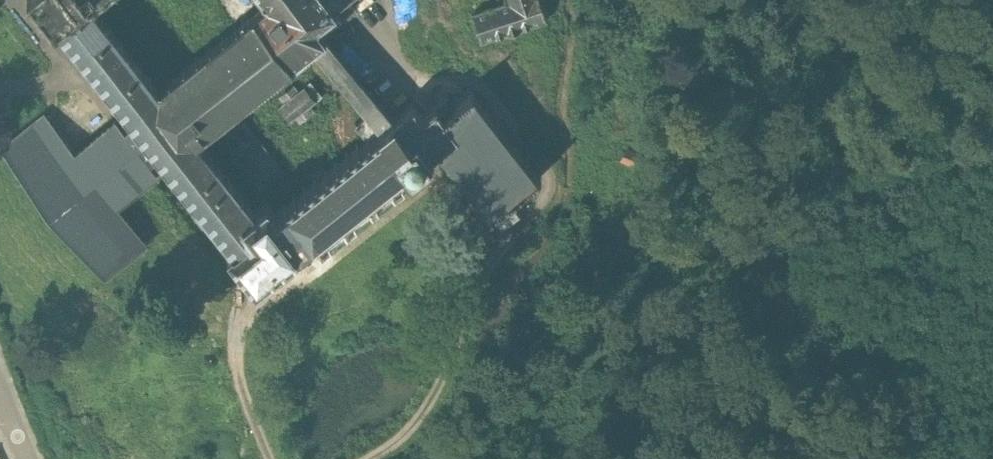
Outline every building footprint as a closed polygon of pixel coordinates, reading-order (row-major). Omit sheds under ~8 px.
[(470,94),(454,106),(447,97),(447,94),(446,93),(445,97),(435,105),(433,103),(431,104),(433,106),(422,115),(412,103),(392,119),(381,106),(383,104),(382,103),(380,105),(370,93),(372,91),(371,90),(369,92),(359,79),(361,78),(360,77),(358,78),(348,66),(350,65),(349,64),(347,65),(337,53),(339,52),(338,50),(336,52),(325,39),(360,11),(374,0),(261,0),(265,5),(263,7),(237,27),(236,26),(234,27),(235,29),(224,38),(222,36),(221,37),(222,39),(211,48),(209,46),(208,48),(209,49),(198,58),(196,57),(195,58),(196,60),(184,69),(183,67),(181,68),(169,79),(169,78),(167,80),(168,81),(158,90),(151,77),(150,76),(148,77),(139,66),(141,65),(140,63),(138,65),(132,56),(131,52),(130,51),(128,52),(122,45),(122,40),(121,39),(119,40),(113,33),(112,28),(111,26),(109,28),(100,17),(102,15),(101,14),(99,15),(92,6),(99,0),(27,0),(54,35),(58,32),(86,68),(85,68),(94,80),(95,79),(123,114),(122,115),(124,116),(116,123),(115,121),(113,122),(114,123),(113,124),(114,124),(109,128),(108,127),(107,128),(108,129),(103,132),(102,133),(97,137),(97,136),(96,137),(96,138),(92,141),(91,141),(90,142),(91,142),(86,146),(86,145),(85,146),(80,150),(79,150),(80,151),(75,155),(74,154),(74,155),(71,150),(70,149),(66,145),(67,144),(66,143),(66,144),(62,139),(63,139),(62,138),(61,138),(58,134),(58,133),(57,133),(54,129),(54,128),(53,127),(53,128),(49,123),(50,123),(49,122),(45,118),(46,118),(45,117),(46,116),(45,115),(2,149),(2,150),(3,149),(4,150),(5,150),(8,154),(7,155),(8,156),(9,155),(12,159),(11,161),(12,162),(13,160),(17,165),(15,166),(16,167),(17,166),(21,170),(19,172),(20,173),(22,171),(25,176),(23,177),(23,178),(26,176),(29,181),(26,183),(27,184),(30,182),(34,186),(30,189),(31,190),(34,188),(43,199),(39,202),(49,216),(60,228),(64,225),(73,237),(70,239),(71,240),(74,237),(77,242),(75,244),(75,245),(78,243),(82,247),(79,249),(80,250),(83,248),(86,252),(84,254),(85,255),(87,253),(90,258),(88,259),(89,260),(91,259),(94,263),(93,264),(94,265),(95,264),(98,268),(98,269),(98,270),(99,269),(103,274),(102,274),(103,275),(102,276),(103,277),(146,243),(145,242),(144,243),(143,242),(139,238),(140,237),(139,236),(139,237),(135,232),(136,232),(135,231),(131,227),(132,226),(131,226),(130,226),(127,221),(127,220),(126,221),(123,216),(122,215),(119,211),(119,210),(118,210),(114,205),(115,205),(114,205),(119,201),(120,201),(121,201),(120,200),(125,196),(125,197),(126,196),(131,192),(132,192),(131,191),(136,188),(137,188),(137,187),(142,183),(142,184),(143,183),(143,182),(147,179),(148,179),(149,178),(153,174),(154,175),(154,174),(155,175),(164,168),(190,202),(201,216),(202,215),(229,250),(226,252),(254,287),(277,269),(278,270),(290,260),(292,259),(291,257),(312,241),(314,240),(324,232),(328,228),(334,224),(345,215),(354,208),(356,207),(364,200),(375,192),(377,190),(386,183),(398,174),(406,167),(410,172),(411,171),(427,158),(432,159),(432,156),(430,156),(438,150),(447,161),(445,163),(446,164),(448,163),(457,174),(455,176),(456,177),(458,175),(467,186),(465,188),(466,190),(468,188),(477,199),(475,201),(476,202),(478,200),(488,214),(488,217),(490,218),(491,214),(500,225),(529,202),(520,191),(536,178),(540,178),(540,176),(537,175),(526,162),(529,161),(527,159),(525,161),(516,150),(519,148),(517,146),(515,148),(507,137),(509,135),(508,134),(505,136),(498,121),(495,123),(486,111),(488,110),(487,108),(485,110),(472,94),(473,90),(471,90),(470,94)] [(546,20),(539,0),(497,0),(499,5),(471,14),(481,41),(483,40),(508,32),(508,33),(519,30),(518,29),(546,20)] [(283,101),(277,106),(289,121),(295,117),(300,123),(315,112),(310,106),(316,101),(304,86),(298,90),(294,85),(279,96),(283,101)] [(637,154),(625,150),(620,162),(632,167),(637,154)]
